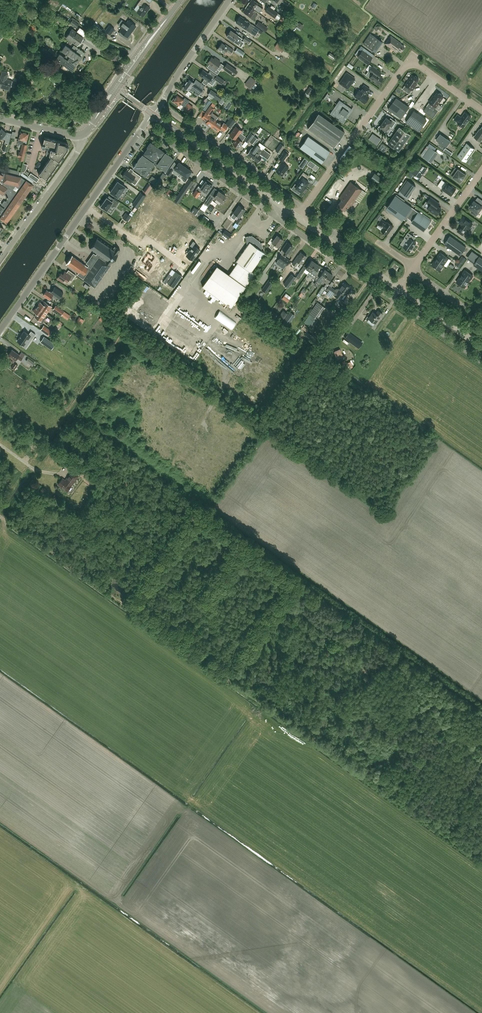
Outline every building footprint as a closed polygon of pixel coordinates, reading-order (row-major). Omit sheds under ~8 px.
[(150,7),(148,6),(150,3),(147,0),(141,0),(137,4),(141,7),(137,12),(140,14),(141,15),(144,16),(150,7)] [(254,10),(258,13),(263,6),(254,0),(251,0),(250,2),(249,3),(247,5),(254,10)] [(253,11),(254,10),(247,5),(245,7),(246,8),(243,12),(248,15),(247,15),(254,20),(257,14),(253,11)] [(274,17),(277,13),(269,6),(265,11),(274,17)] [(236,22),(245,29),(250,22),(240,16),(236,22)] [(128,39),(131,35),(130,34),(131,32),(136,26),(129,20),(127,23),(122,19),(118,25),(123,28),(119,33),(119,34),(122,36),(123,36),(127,39),(128,39)] [(267,28),(258,21),(256,25),(265,31),(267,28)] [(246,28),(253,35),(258,29),(251,23),(246,28)] [(109,25),(105,31),(110,34),(114,29),(109,25)] [(77,32),(72,29),(66,37),(78,45),(79,44),(79,45),(81,42),(80,42),(81,41),(82,42),(84,39),(83,38),(84,37),(83,37),(84,36),(85,36),(86,34),(86,33),(87,32),(80,27),(77,32)] [(241,40),(242,38),(241,37),(237,35),(238,35),(231,30),(227,36),(233,41),(238,45),(241,40)] [(382,42),(372,35),(365,45),(375,52),(382,42)] [(401,43),(391,36),(385,44),(395,51),(397,48),(401,51),(404,46),(400,44),(401,43)] [(230,53),(233,49),(225,44),(225,45),(222,43),(218,49),(224,53),(226,50),(230,53)] [(278,43),(274,47),(282,53),(285,48),(278,43)] [(62,50),(67,54),(71,57),(73,58),(71,62),(75,65),(78,62),(85,52),(75,46),(72,50),(66,45),(62,50)] [(73,58),(71,57),(67,54),(64,57),(50,47),(50,48),(46,46),(43,50),(50,55),(64,64),(62,67),(67,71),(69,68),(72,70),(75,65),(71,62),(73,58)] [(244,53),(237,48),(235,51),(242,56),(244,53)] [(372,57),(362,50),(362,51),(358,56),(358,57),(367,64),(372,57)] [(220,63),(219,62),(220,61),(215,58),(214,59),(211,57),(208,62),(210,64),(207,67),(214,72),(220,63)] [(237,71),(227,64),(224,68),(234,75),(237,71)] [(377,70),(372,66),(369,71),(372,74),(370,77),(379,84),(383,78),(379,75),(381,73),(377,70)] [(205,78),(204,79),(207,80),(207,79),(209,81),(212,76),(208,74),(208,73),(203,70),(199,75),(205,78)] [(10,86),(15,88),(16,82),(11,81),(12,80),(6,79),(8,73),(2,71),(1,77),(0,77),(0,87),(9,89),(10,86)] [(355,78),(347,72),(339,83),(347,89),(355,78)] [(224,80),(217,75),(215,78),(214,78),(222,84),(224,81),(224,80)] [(415,76),(413,75),(405,85),(405,86),(403,89),(406,91),(408,87),(413,90),(417,84),(416,83),(419,79),(417,78),(417,77),(415,75),(415,76)] [(258,82),(252,76),(245,83),(251,89),(258,82)] [(192,92),(193,90),(195,91),(194,93),(198,96),(199,94),(201,96),(205,90),(194,83),(194,82),(189,79),(184,86),(192,92)] [(359,90),(354,96),(364,103),(369,97),(367,95),(365,95),(365,94),(366,93),(370,89),(364,85),(360,90),(359,90)] [(128,102),(133,96),(129,93),(131,87),(130,86),(127,92),(123,98),(128,102)] [(305,93),(310,96),(314,90),(309,87),(305,93)] [(211,90),(208,94),(209,95),(206,98),(207,99),(201,107),(205,110),(211,102),(214,97),(219,101),(222,97),(211,90)] [(429,102),(433,105),(430,109),(427,106),(423,111),(433,118),(439,110),(435,108),(436,107),(443,97),(441,95),(442,94),(440,93),(439,93),(437,92),(435,96),(434,95),(429,102)] [(182,100),(183,100),(177,95),(175,98),(174,98),(172,101),(174,103),(175,102),(177,103),(176,104),(179,105),(180,103),(185,107),(184,109),(189,112),(193,107),(188,103),(187,104),(182,100)] [(405,105),(396,98),(388,109),(401,118),(409,107),(406,104),(405,105)] [(337,104),(335,103),(338,105),(330,116),(331,114),(343,123),(342,123),(342,124),(348,116),(346,115),(348,112),(349,112),(353,107),(351,109),(339,100),(337,104)] [(202,117),(205,119),(203,121),(206,122),(206,123),(206,124),(209,126),(209,125),(211,126),(216,120),(211,116),(212,115),(211,114),(215,108),(211,105),(206,112),(202,117)] [(418,113),(414,110),(406,122),(419,131),(427,120),(417,114),(418,113)] [(458,123),(464,127),(471,117),(465,112),(461,117),(458,115),(454,120),(458,122),(458,123)] [(344,132),(318,113),(308,128),(334,147),(344,132)] [(231,117),(226,123),(231,127),(236,120),(231,117)] [(386,130),(389,126),(392,127),(396,122),(391,118),(389,119),(387,117),(380,126),(379,126),(378,128),(381,130),(384,133),(386,130)] [(222,124),(216,120),(211,126),(218,131),(220,128),(224,131),(228,126),(224,123),(222,124)] [(230,135),(235,139),(240,133),(240,132),(242,130),(236,126),(230,135)] [(411,135),(400,127),(388,143),(399,151),(411,135)] [(12,133),(8,133),(8,134),(6,133),(1,128),(1,129),(0,130),(0,129),(0,138),(1,139),(4,135),(5,136),(8,136),(7,139),(10,140),(12,133)] [(26,144),(29,133),(21,131),(18,142),(22,143),(20,152),(19,152),(18,156),(19,157),(18,159),(23,161),(24,158),(25,153),(27,144),(26,144)] [(250,132),(244,140),(248,143),(254,135),(250,132)] [(240,133),(235,139),(235,140),(233,144),(238,147),(243,141),(242,141),(245,136),(240,133)] [(451,141),(440,134),(436,140),(446,147),(451,141)] [(254,145),(258,139),(254,136),(250,142),(254,145)] [(321,145),(308,136),(300,148),(313,157),(321,163),(330,151),(321,145)] [(57,140),(57,141),(55,141),(55,139),(52,139),(52,138),(50,138),(47,137),(47,139),(44,138),(43,144),(42,144),(42,147),(45,147),(49,148),(48,149),(47,154),(47,155),(48,156),(49,156),(50,158),(40,171),(38,174),(41,176),(41,175),(46,179),(47,176),(49,177),(50,175),(52,173),(54,170),(52,170),(55,166),(56,167),(58,164),(59,163),(60,162),(59,162),(61,160),(60,159),(61,157),(63,158),(64,156),(68,150),(69,146),(68,144),(65,142),(60,141),(60,140),(57,140)] [(270,149),(273,146),(265,139),(263,142),(270,149)] [(163,151),(150,142),(147,147),(148,147),(144,153),(153,160),(153,159),(156,162),(163,151)] [(252,158),(257,151),(259,148),(261,149),(264,145),(259,142),(257,146),(256,146),(253,150),(251,149),(247,154),(252,158)] [(275,151),(279,153),(284,146),(280,143),(275,151)] [(475,149),(467,143),(458,156),(466,162),(475,149)] [(259,155),(260,154),(267,159),(271,154),(264,149),(265,146),(264,145),(261,149),(259,148),(257,151),(252,158),(258,162),(262,157),(259,155)] [(423,157),(431,162),(438,153),(430,147),(423,157)] [(287,155),(289,154),(284,151),(283,152),(284,153),(279,159),(283,161),(287,155)] [(166,170),(174,159),(171,157),(171,156),(168,154),(168,155),(166,154),(165,153),(157,164),(159,166),(162,168),(166,170)] [(133,167),(145,176),(154,163),(142,155),(140,157),(138,160),(138,161),(137,163),(136,163),(135,164),(134,166),(133,167)] [(178,175),(184,166),(179,162),(174,168),(173,170),(170,167),(166,173),(170,175),(172,172),(177,175),(177,174),(178,175)] [(287,170),(289,167),(282,162),(279,165),(280,165),(276,171),(282,175),(286,170),(287,170)] [(412,172),(420,178),(427,168),(419,162),(412,172)] [(184,166),(178,175),(177,176),(182,179),(182,180),(185,182),(188,178),(187,177),(192,171),(184,166)] [(453,177),(461,182),(463,179),(464,177),(466,174),(463,172),(461,171),(458,169),(455,174),(452,172),(450,174),(453,176),(453,177)] [(131,173),(128,171),(126,170),(122,176),(131,182),(134,178),(138,181),(141,176),(133,171),(131,173)] [(297,186),(295,184),(292,189),(299,194),(301,191),(301,192),(304,188),(306,185),(309,182),(306,180),(309,176),(303,172),(299,178),(301,180),(297,186)] [(33,185),(27,181),(26,181),(21,177),(3,173),(2,174),(0,173),(0,192),(3,195),(4,194),(7,196),(8,197),(7,201),(5,201),(2,205),(5,207),(4,210),(3,209),(3,210),(2,210),(3,208),(0,205),(0,212),(1,211),(2,211),(0,214),(0,215),(2,216),(0,218),(7,223),(33,185)] [(28,176),(37,182),(39,179),(31,173),(28,176)] [(163,173),(155,185),(157,187),(166,175),(163,173)] [(384,179),(375,173),(371,178),(381,185),(384,179)] [(157,180),(152,176),(149,181),(154,184),(157,180)] [(178,202),(193,181),(189,179),(175,200),(178,202)] [(207,193),(212,185),(206,180),(200,188),(198,186),(193,194),(197,197),(202,190),(207,193)] [(400,191),(410,198),(410,197),(409,197),(412,194),(411,193),(416,186),(408,180),(400,191)] [(125,187),(125,186),(118,182),(118,181),(117,182),(115,186),(115,185),(114,186),(113,188),(110,192),(110,193),(111,192),(117,197),(118,197),(123,189),(126,191),(128,189),(125,187)] [(352,205),(356,199),(359,202),(366,192),(362,190),(350,181),(339,198),(341,199),(337,205),(345,210),(347,207),(348,208),(350,204),(352,205)] [(140,188),(143,191),(148,185),(145,182),(140,188)] [(445,191),(451,196),(456,189),(447,182),(442,189),(445,191)] [(222,202),(226,196),(218,190),(214,188),(203,204),(208,207),(214,197),(222,202)] [(135,201),(133,204),(137,207),(139,204),(142,200),(145,195),(141,193),(138,197),(135,201)] [(412,207),(396,195),(387,208),(403,219),(412,207)] [(101,208),(104,210),(105,209),(107,210),(111,204),(115,207),(119,202),(113,198),(111,201),(106,197),(104,201),(103,203),(100,206),(101,207),(101,208)] [(440,204),(435,201),(431,197),(427,202),(430,205),(428,208),(433,212),(433,213),(435,214),(436,214),(437,215),(441,209),(438,206),(440,204)] [(481,207),(481,201),(480,205),(475,201),(474,201),(470,207),(473,210),(471,212),(476,215),(481,207)] [(240,217),(245,209),(239,205),(234,213),(232,215),(236,217),(237,215),(240,217)] [(432,221),(418,212),(412,221),(425,231),(432,221)] [(126,213),(123,218),(127,221),(131,216),(126,213)] [(473,223),(463,217),(459,222),(462,225),(461,226),(458,231),(463,235),(467,228),(469,229),(473,223)] [(381,230),(387,235),(393,226),(387,222),(387,223),(382,219),(378,225),(383,228),(381,230)] [(232,234),(225,230),(222,234),(229,239),(232,234)] [(415,238),(408,233),(405,238),(408,240),(403,247),(410,251),(416,242),(413,240),(415,238)] [(261,250),(262,247),(262,242),(259,243),(259,241),(257,240),(257,239),(252,235),(245,236),(247,245),(236,261),(238,262),(251,271),(265,253),(261,250)] [(278,246),(283,239),(277,235),(269,246),(272,248),(275,244),(278,246)] [(466,247),(450,236),(444,244),(461,255),(466,247)] [(92,245),(90,248),(97,253),(94,257),(109,268),(111,265),(110,264),(112,261),(113,261),(118,254),(117,253),(120,249),(116,247),(114,246),(113,248),(98,237),(95,240),(93,239),(90,244),(92,245)] [(188,247),(191,249),(186,256),(192,260),(198,251),(193,247),(194,244),(192,242),(188,247)] [(293,251),(292,250),(291,249),(293,246),(287,242),(280,252),(282,253),(278,259),(276,262),(283,268),(286,265),(290,260),(285,257),(288,253),(290,255),(293,251)] [(298,255),(295,259),(292,264),(296,266),(299,262),(301,264),(307,256),(301,252),(299,255),(298,255)] [(449,258),(441,252),(432,264),(434,266),(434,267),(436,269),(437,269),(438,268),(440,270),(449,258)] [(148,253),(142,262),(147,266),(145,269),(148,272),(153,266),(150,264),(155,258),(148,253)] [(95,287),(109,268),(94,257),(93,257),(88,264),(89,264),(88,266),(72,255),(70,258),(70,257),(68,260),(68,261),(66,263),(78,272),(77,274),(95,287)] [(479,256),(473,264),(481,271),(481,258),(479,256)] [(309,273),(316,263),(312,260),(306,268),(309,270),(308,272),(309,273)] [(316,263),(309,273),(307,274),(314,279),(320,271),(317,269),(320,265),(316,263)] [(231,306),(245,286),(229,275),(217,266),(202,286),(231,306)] [(320,283),(323,280),(329,272),(325,269),(322,272),(320,271),(314,279),(320,283)] [(69,279),(71,281),(76,275),(68,270),(66,272),(65,271),(63,274),(61,272),(57,278),(62,282),(65,279),(68,281),(69,279)] [(136,270),(134,273),(144,280),(146,277),(136,270)] [(473,276),(465,270),(457,282),(459,284),(459,285),(461,286),(462,286),(465,288),(465,287),(473,276)] [(175,271),(168,281),(175,285),(182,275),(175,271)] [(329,272),(323,280),(327,283),(333,275),(329,272)] [(171,276),(168,274),(162,283),(164,285),(171,276)] [(289,287),(296,277),(291,274),(284,284),(289,287)] [(261,290),(266,293),(273,283),(269,279),(261,290)] [(350,287),(344,283),(339,289),(338,289),(335,289),(329,285),(326,289),(328,290),(326,293),(330,296),(332,293),(338,298),(338,297),(339,296),(343,299),(346,295),(345,294),(350,287)] [(59,298),(63,292),(55,286),(51,292),(50,291),(49,292),(46,290),(43,295),(50,299),(52,296),(56,299),(57,297),(59,298)] [(205,294),(214,300),(216,297),(207,290),(205,294)] [(37,306),(38,307),(47,313),(52,306),(45,301),(43,304),(40,302),(37,306)] [(310,326),(315,319),(317,320),(325,308),(317,302),(309,314),(304,322),(310,326)] [(56,305),(53,309),(61,315),(64,311),(56,305)] [(47,313),(38,307),(37,306),(34,311),(37,313),(35,316),(39,319),(37,320),(42,324),(45,319),(44,318),(47,313)] [(287,313),(283,310),(278,316),(283,320),(287,313)] [(380,317),(383,313),(378,310),(376,313),(373,312),(368,318),(375,323),(380,317)] [(290,312),(282,322),(287,326),(294,315),(290,312)] [(44,325),(41,329),(49,335),(52,331),(44,325)] [(29,344),(35,334),(31,331),(29,334),(24,331),(22,334),(21,334),(19,337),(20,337),(17,341),(23,345),(23,346),(26,348),(29,344)] [(344,338),(356,346),(358,348),(363,342),(360,341),(349,332),(344,338)] [(44,336),(40,341),(51,349),(55,344),(44,336)] [(13,362),(15,359),(15,360),(17,357),(21,360),(23,357),(19,354),(12,349),(8,355),(12,357),(10,360),(13,362)] [(135,369),(137,363),(130,361),(128,366),(135,369)] [(142,389),(145,385),(132,378),(130,383),(142,389)] [(218,421),(223,424),(228,417),(223,413),(218,421)] [(221,463),(218,468),(224,471),(227,466),(221,463)] [(72,485),(71,484),(78,475),(73,471),(66,480),(63,478),(58,484),(67,491),(72,485)] [(85,479),(95,486),(98,483),(88,475),(85,479)]
